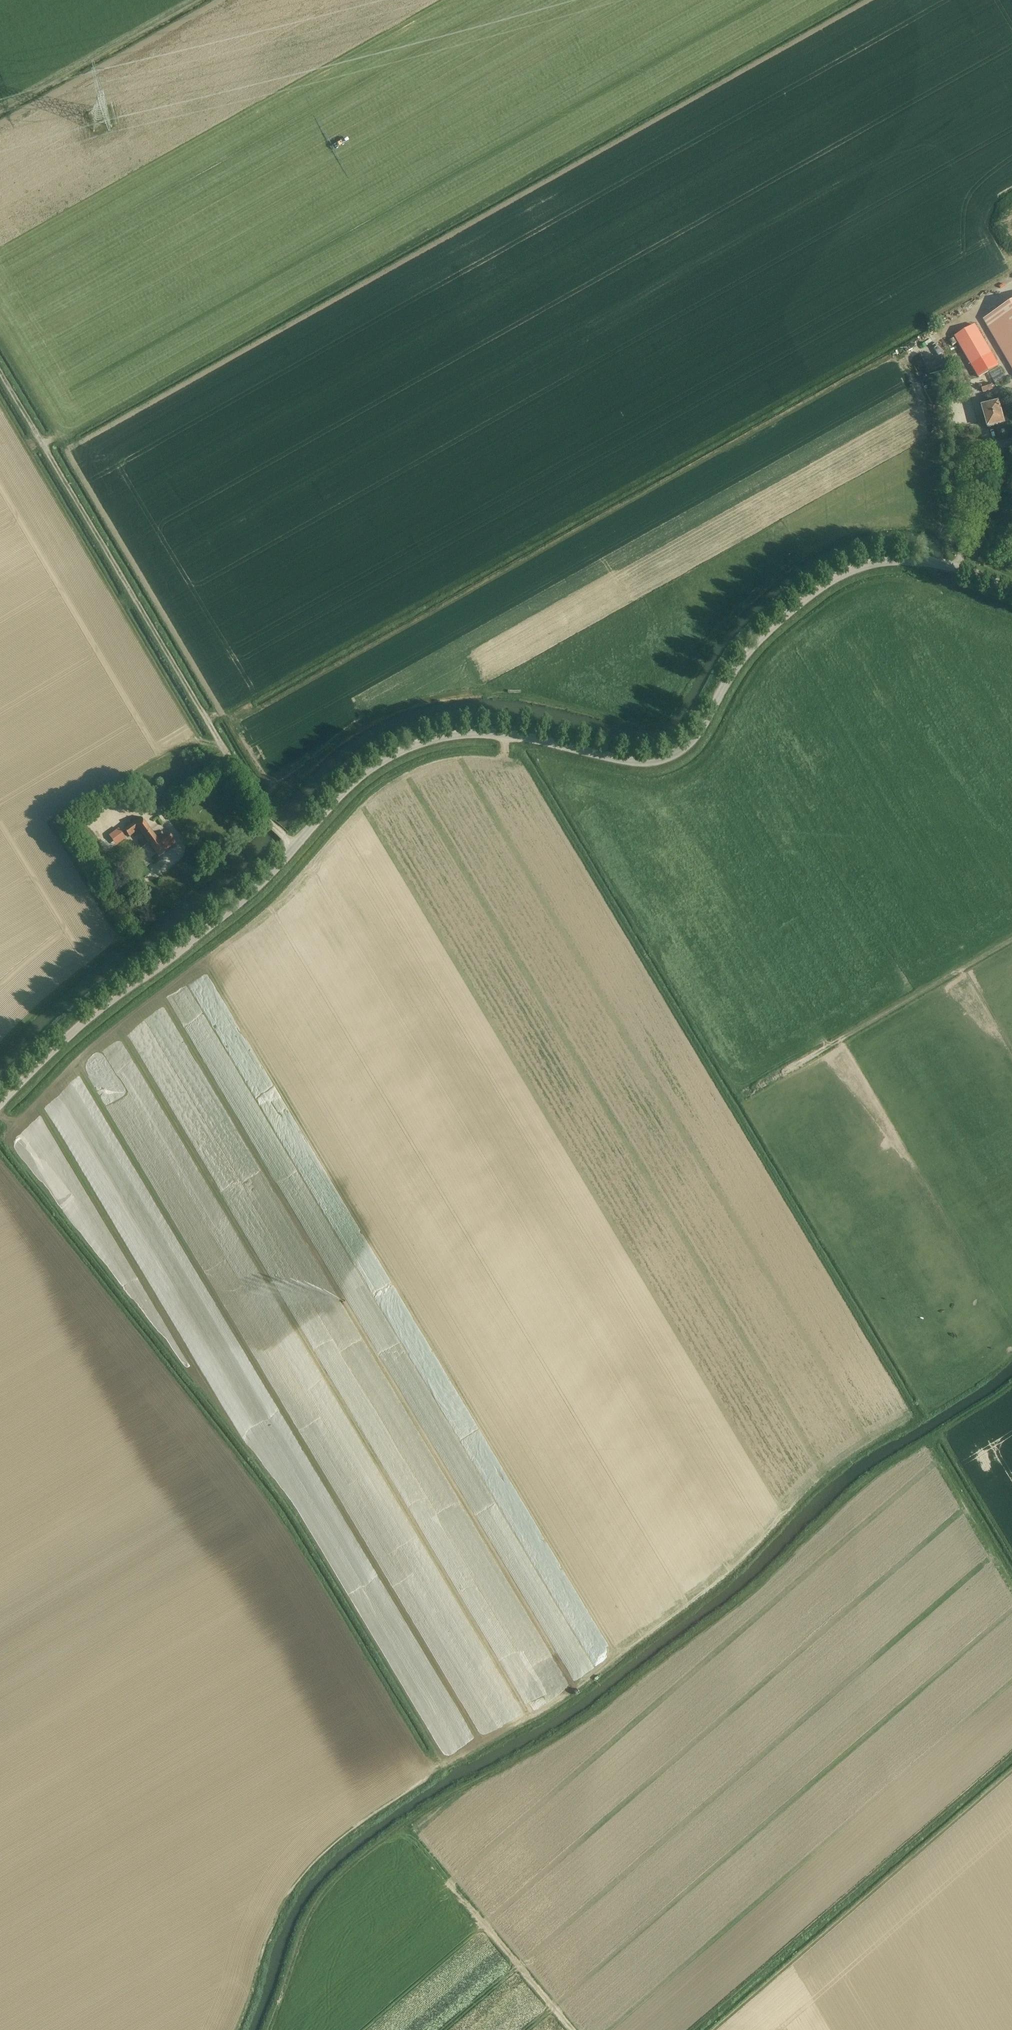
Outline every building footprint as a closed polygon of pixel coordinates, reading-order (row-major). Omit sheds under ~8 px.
[(984,319),(1011,366),(1011,303),(984,319)] [(983,393),(993,390),(991,383),(981,386),(983,393)] [(999,402),(982,407),(987,428),(1005,424),(999,402)] [(129,837),(139,829),(149,843),(137,853),(146,866),(176,844),(167,832),(162,835),(162,834),(156,838),(141,817),(124,830),(122,827),(103,841),(110,850),(128,836),(129,837)]
